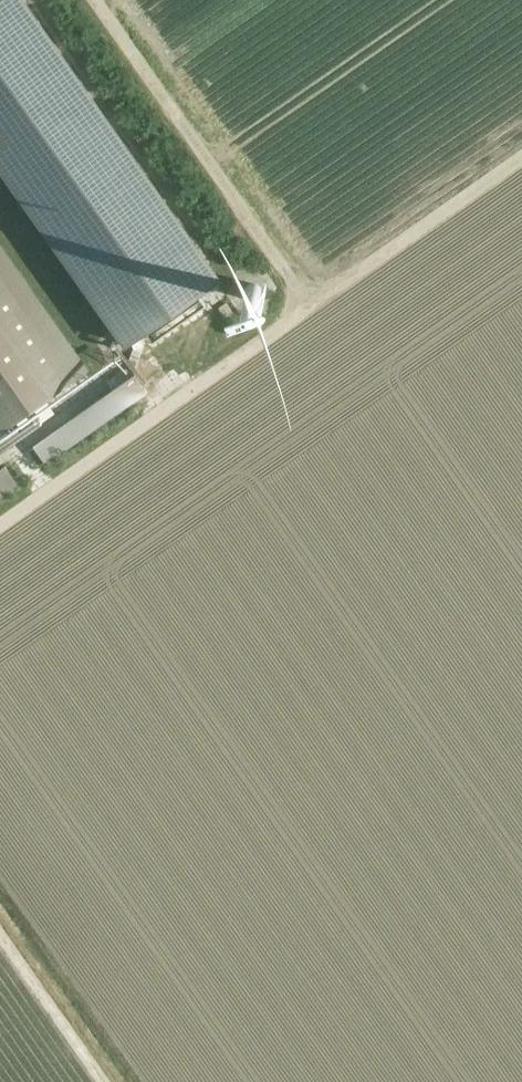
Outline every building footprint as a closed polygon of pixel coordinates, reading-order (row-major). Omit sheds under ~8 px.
[(128,345),(219,280),(22,0),(0,0),(0,164),(128,345)] [(72,382),(0,280),(0,433),(72,382)] [(46,464),(147,393),(134,375),(33,447),(46,464)] [(0,470),(0,497),(18,484),(5,466),(0,470)]
